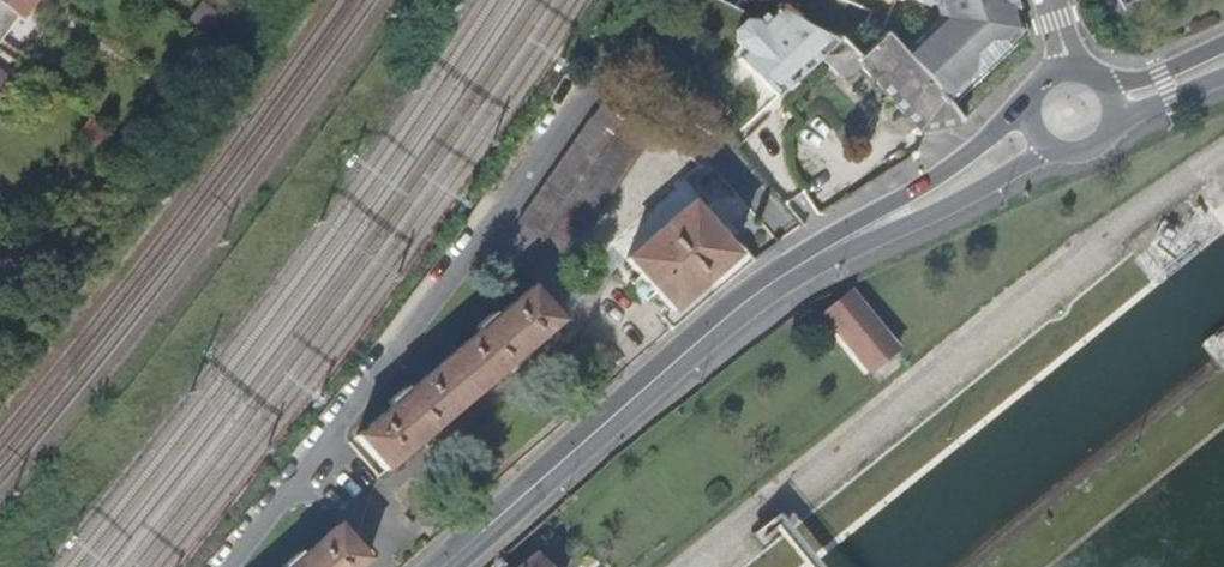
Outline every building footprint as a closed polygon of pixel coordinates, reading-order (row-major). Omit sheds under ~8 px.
[(36,0),(1,0),(23,17),(36,0)] [(928,6),(930,0),(939,4),(944,22),(905,60),(941,102),(952,91),(957,97),(977,78),(971,73),(979,65),(984,71),(999,57),(994,51),(1001,44),(1006,50),(1023,34),(1016,11),(1009,13),(1006,3),(1013,1),(1013,0),(914,0),(928,6)] [(837,40),(835,42),(777,11),(775,12),(777,14),(767,23),(762,17),(756,23),(744,23),(735,31),(735,41),(745,52),(738,58),(775,98),(820,58),(836,75),(846,75),(858,64),(918,134),(961,125),(941,102),(905,60),(884,36),(858,61),(837,40)] [(615,134),(624,120),(601,104),(592,117),(615,134)] [(631,113),(542,242),(566,259),(655,130),(631,113)] [(542,239),(614,134),(590,117),(518,222),(542,239)] [(98,124),(91,118),(79,135),(88,141),(98,124)] [(118,139),(98,124),(88,141),(106,155),(118,139)] [(625,259),(671,312),(734,256),(689,204),(625,259)] [(392,406),(356,437),(386,471),(560,321),(530,286),(495,317),(491,313),(475,327),(478,331),(408,392),(404,388),(388,402),(392,406)] [(850,289),(821,313),(870,374),(899,350),(850,289)] [(781,534),(788,527),(778,514),(746,540),(757,553),(781,534)] [(368,561),(338,526),(302,557),(299,553),(283,566),(361,566),(368,561)] [(520,566),(548,566),(537,553),(520,566)]
